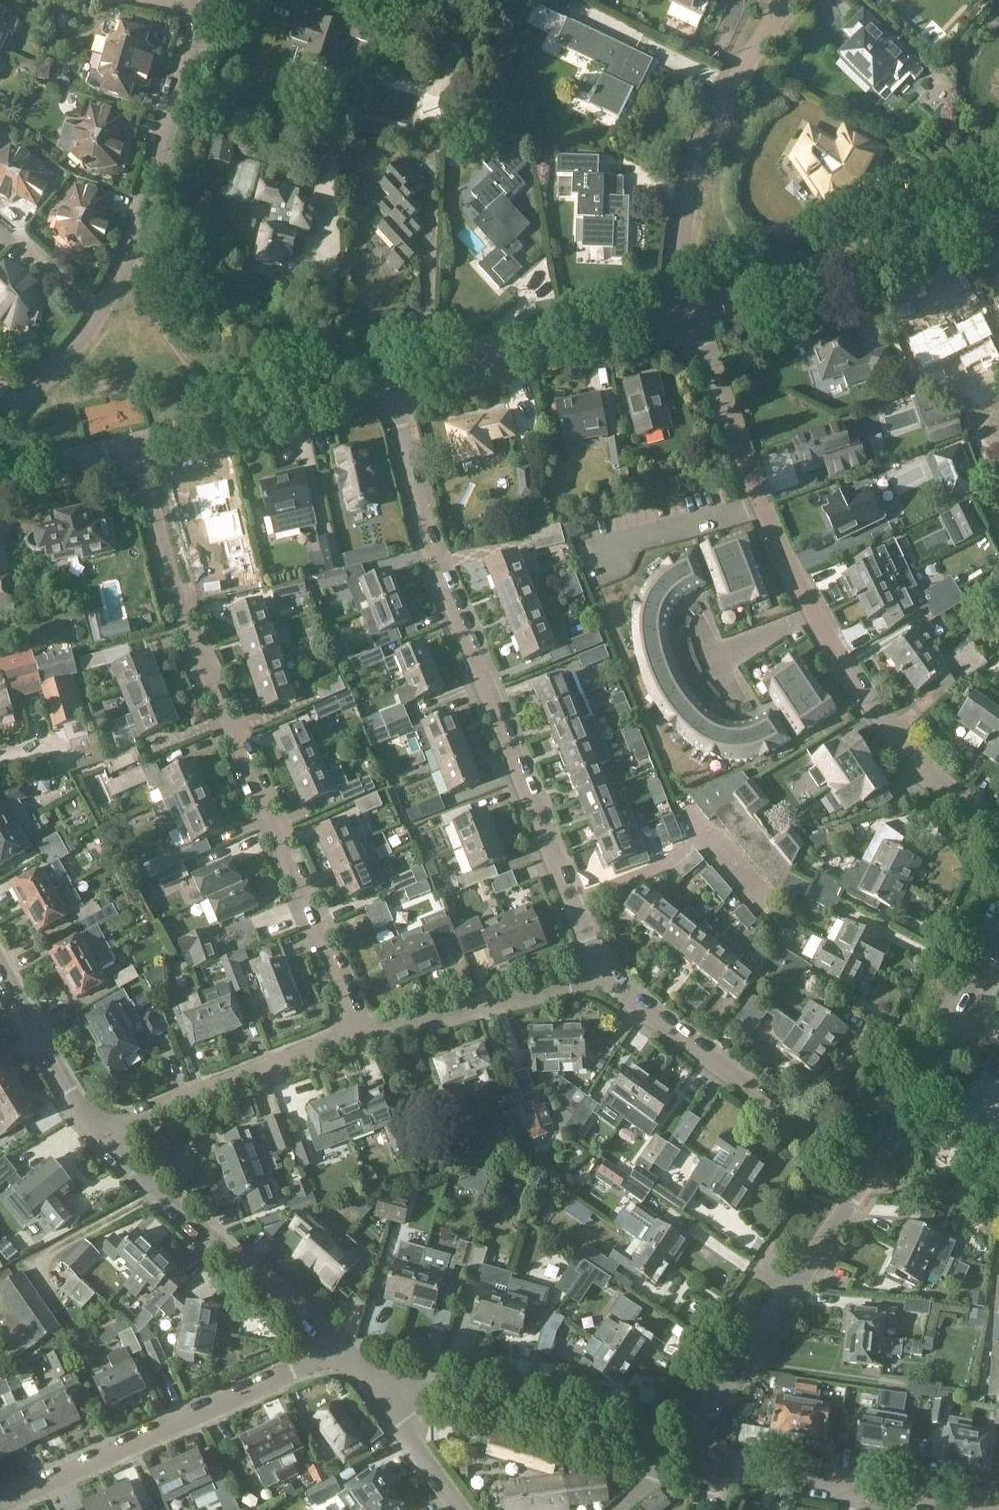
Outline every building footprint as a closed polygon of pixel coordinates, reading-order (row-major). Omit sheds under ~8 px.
[(357,2),(381,9),(382,0),(357,0),(357,2)] [(533,4),(564,18),(572,0),(535,0),(533,4)] [(705,16),(712,0),(669,0),(705,16)] [(1,50),(7,36),(8,33),(16,33),(20,23),(12,16),(11,15),(0,10),(0,50),(1,50)] [(122,12),(119,21),(132,24),(134,15),(122,12)] [(846,58),(876,88),(890,73),(895,78),(904,69),(910,74),(915,80),(923,71),(918,66),(866,16),(849,33),(860,44),(846,58)] [(348,31),(328,24),(326,28),(299,19),(290,44),(313,52),(309,65),(334,74),(348,31)] [(379,28),(356,20),(351,37),(374,44),(379,28)] [(654,62),(569,21),(557,45),(607,69),(589,105),(619,120),(638,83),(642,85),(654,62)] [(109,39),(104,57),(154,71),(159,56),(147,46),(151,33),(117,24),(105,24),(102,34),(109,39)] [(90,74),(87,84),(97,92),(131,102),(135,89),(149,89),(154,71),(104,57),(99,74),(90,74)] [(51,68),(40,66),(38,79),(49,81),(51,68)] [(2,95),(0,98),(0,107),(6,111),(12,103),(2,95)] [(120,139),(126,118),(91,108),(85,128),(78,129),(70,154),(90,173),(117,168),(125,143),(120,139)] [(458,113),(445,109),(442,122),(455,125),(458,113)] [(865,172),(867,169),(871,172),(873,169),(871,168),(880,152),(882,154),(885,149),(865,138),(865,140),(861,137),(862,136),(846,127),(836,144),(810,129),(798,150),(813,172),(806,177),(809,181),(811,179),(828,204),(831,202),(832,204),(844,196),(843,194),(859,183),(858,182),(860,180),(862,177),(864,175),(865,172)] [(235,144),(214,140),(210,162),(231,166),(235,144)] [(493,174),(471,194),(491,216),(480,226),(500,247),(479,267),(500,290),(522,268),(512,257),(522,248),(512,236),(523,226),(504,205),(526,186),(516,175),(527,165),(523,160),(530,154),(529,142),(517,140),(513,143),(516,147),(513,150),(506,142),(483,163),(493,174)] [(559,146),(559,157),(571,157),(571,148),(559,146)] [(12,149),(0,159),(0,198),(12,204),(18,200),(37,210),(53,178),(34,168),(34,160),(12,149)] [(557,177),(574,177),(573,198),(579,198),(578,219),(584,219),(583,249),(612,250),(612,260),(628,261),(630,199),(604,198),(605,178),(599,178),(600,158),(571,157),(559,157),(558,157),(557,177)] [(386,260),(397,273),(420,252),(410,241),(424,229),(414,218),(421,211),(412,200),(426,188),(402,160),(386,174),(389,177),(378,187),(388,199),(378,208),(388,219),(377,228),(396,251),(386,260)] [(317,204),(298,199),(301,191),(290,188),(262,181),(257,200),(273,204),(269,220),(266,220),(255,260),(262,262),(265,266),(270,267),(274,265),(282,267),(285,255),(292,256),(299,228),(311,231),(314,219),(321,220),(324,207),(317,205),(317,204)] [(64,210),(56,235),(75,253),(102,249),(110,226),(103,220),(110,199),(78,189),(71,209),(64,210)] [(190,216),(203,214),(201,204),(189,206),(190,216)] [(5,267),(0,272),(0,321),(11,332),(37,323),(45,297),(29,280),(21,282),(5,267)] [(929,386),(944,379),(937,364),(956,355),(963,369),(981,361),(985,370),(998,363),(998,351),(993,337),(994,337),(982,312),(958,324),(955,319),(942,325),(942,323),(907,340),(922,371),(921,371),(929,386)] [(848,387),(897,371),(888,348),(862,357),(852,327),(811,340),(824,381),(843,375),(848,387)] [(670,427),(658,377),(627,385),(639,435),(670,427)] [(565,442),(607,434),(599,395),(557,403),(565,442)] [(514,439),(509,415),(448,429),(452,447),(450,450),(451,457),(455,460),(456,464),(492,456),(490,445),(514,439)] [(925,426),(924,427),(931,447),(963,436),(956,416),(925,426)] [(804,476),(826,469),(830,482),(869,469),(858,437),(848,441),(843,422),(791,439),(804,476)] [(628,469),(622,438),(608,441),(614,472),(628,469)] [(333,478),(335,487),(338,486),(340,493),(343,493),(348,515),(382,507),(367,445),(334,453),(338,470),(335,471),(336,477),(333,478)] [(978,490),(961,445),(933,456),(950,501),(978,490)] [(535,497),(532,467),(518,469),(521,499),(535,497)] [(279,481),(263,485),(276,538),(317,528),(304,471),(278,477),(279,481)] [(232,498),(226,477),(185,487),(188,497),(183,497),(186,513),(191,512),(198,542),(211,538),(215,551),(228,548),(225,536),(243,532),(235,497),(232,498)] [(634,489),(638,503),(660,497),(656,483),(634,489)] [(830,506),(823,510),(838,543),(884,521),(883,520),(886,518),(872,488),(869,490),(868,488),(856,494),(854,490),(828,503),(830,506)] [(968,503),(950,512),(965,542),(983,534),(968,503)] [(34,551),(41,551),(41,554),(47,552),(49,559),(51,559),(53,564),(114,550),(107,517),(97,519),(94,509),(56,518),(57,521),(41,525),(42,530),(36,532),(37,534),(31,537),(28,542),(29,547),(34,551)] [(941,527),(936,515),(904,530),(909,542),(941,527)] [(585,535),(580,520),(564,526),(569,541),(585,535)] [(532,538),(535,551),(565,544),(560,524),(541,529),(541,536),(532,538)] [(890,526),(894,534),(898,532),(894,524),(890,526)] [(744,535),(702,551),(726,613),(767,597),(744,535)] [(326,571),(326,574),(344,569),(341,557),(336,536),(318,540),(321,552),(308,555),(312,574),(326,571)] [(370,550),(341,557),(344,569),(373,562),(370,550)] [(488,566),(498,591),(529,579),(524,566),(532,562),(527,550),(488,566)] [(858,598),(895,579),(889,566),(896,563),(891,552),(845,575),(856,598),(858,598)] [(677,561),(670,565),(688,594),(696,591),(702,588),(706,586),(705,582),(703,579),(694,554),(687,556),(677,561)] [(656,575),(651,581),(676,604),(682,599),(688,594),(670,565),(664,569),(656,575)] [(263,588),(260,568),(224,576),(228,596),(263,588)] [(351,584),(348,571),(317,578),(321,591),(351,584)] [(365,596),(371,610),(403,597),(392,571),(360,584),(361,585),(351,589),(355,600),(365,596)] [(922,596),(929,607),(960,589),(966,585),(959,574),(953,578),(952,577),(922,596)] [(12,576),(0,578),(0,617),(15,615),(13,602),(15,602),(12,576)] [(564,581),(568,590),(581,585),(577,576),(564,581)] [(498,591),(508,614),(538,602),(529,579),(498,591)] [(901,591),(895,579),(858,598),(859,600),(861,599),(872,620),(914,600),(908,587),(901,591)] [(306,593),(303,580),(273,587),(276,600),(306,593)] [(647,586),(639,601),(669,617),(673,611),(676,604),(651,581),(647,586)] [(571,600),(584,595),(581,585),(568,590),(571,600)] [(966,600),(960,589),(929,607),(936,619),(966,600)] [(376,623),(366,626),(371,638),(381,634),(381,635),(413,623),(403,597),(371,610),(376,623)] [(232,614),(240,639),(272,628),(268,616),(276,613),(272,601),(232,614)] [(633,625),(633,631),(668,632),(668,625),(669,617),(639,601),(636,608),(635,615),(633,625)] [(538,602),(508,614),(517,637),(548,625),(538,602)] [(698,604),(694,606),(698,613),(702,611),(698,604)] [(694,606),(689,610),(692,613),(695,616),(698,613),(694,606)] [(96,644),(107,642),(104,628),(101,613),(90,616),(96,644)] [(685,615),(682,621),(690,624),(692,619),(688,617),(685,615)] [(137,622),(128,624),(130,633),(139,631),(137,622)] [(902,675),(904,674),(937,649),(929,638),(935,633),(928,623),(887,654),(902,675)] [(76,625),(69,636),(80,642),(87,631),(76,625)] [(552,637),(548,625),(517,637),(526,661),(551,651),(556,663),(574,655),(604,643),(599,631),(565,645),(560,634),(552,637)] [(272,628),(240,639),(248,663),(280,652),(272,628)] [(307,635),(311,644),(324,638),(321,629),(307,635)] [(668,632),(633,631),(634,639),(637,655),(639,665),(641,672),(674,661),(670,648),(669,638),(668,632)] [(315,652),(328,647),(324,638),(311,644),(315,652)] [(907,674),(921,694),(944,677),(953,690),(988,664),(972,643),(953,657),(951,654),(944,659),(937,649),(904,674),(905,675),(907,674)] [(368,655),(359,659),(364,671),(385,663),(389,673),(402,668),(407,679),(435,667),(426,645),(386,661),(381,650),(369,656),(368,655)] [(609,659),(604,648),(579,658),(584,669),(609,659)] [(1,691),(69,672),(71,678),(79,676),(73,651),(36,660),(38,665),(34,666),(30,654),(0,663),(0,687),(1,691)] [(248,663),(256,687),(288,676),(280,652),(248,663)] [(104,653),(81,660),(84,672),(107,666),(104,653)] [(151,654),(109,671),(114,681),(120,678),(125,691),(160,678),(151,654)] [(835,712),(798,656),(761,681),(798,737),(835,712)] [(674,661),(641,672),(648,690),(659,709),(688,690),(687,688),(684,683),(680,675),(674,661)] [(363,721),(368,734),(408,719),(404,707),(445,690),(435,667),(407,679),(411,689),(397,695),(401,706),(363,721)] [(2,724),(3,721),(15,717),(10,701),(45,691),(56,729),(88,720),(75,678),(71,679),(71,678),(69,672),(1,691),(0,687),(0,725),(2,724)] [(537,688),(546,711),(575,699),(586,695),(576,672),(565,676),(537,688)] [(288,676),(256,687),(264,712),(297,701),(288,676)] [(315,688),(321,701),(346,690),(341,677),(315,688)] [(169,701),(160,678),(125,691),(134,714),(169,701)] [(702,687),(705,691),(712,686),(709,682),(705,685),(702,687)] [(705,691),(708,695),(715,690),(712,686),(705,691)] [(688,690),(659,709),(672,727),(698,704),(693,697),(689,691),(688,690)] [(708,695),(711,698),(717,693),(715,690),(708,695)] [(612,698),(616,708),(628,703),(624,693),(612,698)] [(711,698),(715,702),(717,699),(720,696),(717,693),(711,698)] [(976,694),(955,722),(990,747),(983,756),(998,767),(998,710),(976,694)] [(575,699),(546,711),(555,734),(584,722),(595,717),(586,695),(575,699)] [(342,712),(336,699),(314,708),(319,721),(342,712)] [(134,741),(178,724),(169,701),(134,714),(139,728),(130,731),(134,741)] [(723,709),(728,712),(731,704),(727,702),(725,706),(723,709)] [(628,703),(616,708),(620,718),(632,713),(628,703)] [(698,704),(672,727),(689,744),(711,717),(709,715),(705,710),(698,704)] [(109,725),(104,712),(92,717),(97,730),(109,725)] [(762,718),(754,723),(768,754),(775,751),(791,742),(772,713),(767,716),(762,718)] [(368,734),(373,748),(399,738),(401,743),(404,744),(417,739),(422,753),(423,753),(432,750),(432,749),(463,736),(453,714),(413,730),(408,719),(368,734)] [(584,722),(555,734),(564,755),(604,739),(595,717),(584,722)] [(711,717),(689,744),(713,758),(725,725),(718,721),(712,717),(711,717)] [(277,739),(287,762),(316,750),(311,738),(320,734),(315,723),(277,739)] [(747,725),(740,727),(741,761),(762,757),(768,754),(754,723),(747,725)] [(725,725),(713,758),(731,761),(741,761),(740,727),(733,726),(725,725)] [(630,754),(634,753),(646,748),(642,738),(637,726),(621,732),(630,754)] [(105,763),(96,735),(70,742),(79,771),(105,763)] [(432,749),(432,750),(441,772),(472,759),(463,736),(432,749)] [(827,783),(831,788),(871,761),(854,736),(814,763),(818,768),(810,774),(819,788),(827,783)] [(564,755),(573,777),(602,765),(612,761),(604,739),(564,755)] [(638,762),(650,757),(646,748),(634,753),(638,762)] [(136,749),(105,763),(110,775),(142,761),(136,749)] [(316,750),(287,762),(296,785),(325,772),(325,771),(316,750)] [(335,756),(338,764),(340,764),(351,759),(347,750),(335,756)] [(427,763),(423,753),(422,753),(410,758),(414,768),(427,763)] [(346,763),(348,768),(357,764),(354,759),(346,763)] [(481,782),(472,759),(441,772),(451,795),(481,782)] [(844,808),(847,813),(864,802),(870,813),(882,808),(894,800),(885,788),(887,786),(871,761),(831,788),(834,793),(826,798),(836,813),(844,808)] [(107,785),(113,797),(147,782),(150,789),(154,790),(158,788),(164,802),(204,784),(195,763),(161,777),(156,764),(107,785)] [(348,787),(360,782),(359,780),(349,785),(340,765),(339,766),(338,764),(325,771),(325,772),(296,785),(306,807),(340,793),(344,804),(354,800),(348,787)] [(602,765),(573,777),(583,800),(611,788),(602,765)] [(743,773),(689,796),(709,821),(716,816),(715,815),(737,797),(735,795),(750,782),(743,773)] [(348,787),(354,800),(376,790),(370,777),(360,782),(348,787)] [(735,795),(737,797),(745,807),(750,813),(752,816),(754,818),(771,804),(752,780),(750,782),(735,795)] [(648,787),(652,797),(664,792),(660,782),(648,787)] [(170,812),(176,825),(214,808),(204,784),(164,802),(152,808),(156,818),(170,812)] [(583,801),(593,824),(630,808),(630,806),(621,784),(611,788),(583,800),(583,801)] [(14,830),(13,829),(30,819),(20,802),(28,800),(25,787),(3,793),(6,804),(0,807),(0,838),(14,830)] [(652,797),(656,807),(668,802),(664,792),(652,797)] [(383,807),(378,794),(356,803),(361,816),(383,807)] [(418,807),(408,811),(412,824),(423,819),(446,811),(441,797),(418,806),(418,807)] [(715,815),(716,816),(723,825),(745,807),(737,797),(715,815)] [(446,830),(455,827),(465,850),(499,836),(489,812),(476,817),(472,805),(441,818),(446,830)] [(745,807),(723,825),(730,834),(752,816),(750,813),(745,807)] [(214,809),(214,808),(176,825),(186,849),(224,832),(214,809)] [(630,808),(593,824),(601,844),(629,833),(638,829),(630,808)] [(684,840),(673,814),(660,819),(672,846),(684,840)] [(752,816),(730,834),(737,843),(759,826),(752,818),(754,818),(752,816)] [(26,839),(41,830),(34,817),(30,819),(13,829),(14,830),(0,838),(0,861),(3,867),(33,850),(26,839)] [(319,834),(329,857),(357,845),(357,844),(366,839),(357,818),(319,834)] [(855,838),(850,825),(827,833),(832,846),(855,838)] [(759,826),(737,843),(745,852),(766,835),(759,826)] [(789,827),(772,841),(774,844),(782,854),(788,862),(794,869),(805,847),(789,827)] [(65,831),(58,835),(64,845),(70,841),(65,831)] [(630,834),(629,833),(601,844),(602,846),(611,867),(639,855),(630,834)] [(107,840),(113,851),(123,846),(118,834),(107,840)] [(38,846),(44,856),(64,845),(58,835),(38,846)] [(745,852),(752,862),(754,860),(774,844),(772,841),(771,842),(766,835),(745,852)] [(509,860),(499,836),(465,850),(475,874),(458,880),(463,893),(490,882),(490,881),(501,877),(496,865),(509,860)] [(64,845),(70,855),(77,850),(71,840),(70,841),(64,845)] [(882,841),(876,852),(879,853),(872,866),(909,886),(922,862),(882,841)] [(754,860),(752,862),(760,871),(782,854),(774,844),(754,860)] [(50,867),(60,861),(70,856),(70,855),(64,845),(44,856),(50,867)] [(357,845),(329,857),(338,879),(367,867),(366,866),(357,845)] [(393,855),(389,845),(376,851),(380,861),(393,855)] [(151,879),(158,875),(182,865),(176,852),(145,866),(151,879)] [(704,861),(696,852),(676,870),(684,879),(704,861)] [(782,854),(760,871),(767,880),(788,862),(782,854)] [(204,903),(209,900),(243,885),(242,883),(231,860),(193,877),(204,903)] [(60,861),(50,867),(14,887),(27,910),(72,884),(60,861)] [(348,902),(387,886),(376,861),(366,866),(367,867),(338,879),(348,902)] [(909,886),(872,866),(863,861),(855,877),(861,880),(856,889),(897,910),(909,886)] [(767,880),(780,896),(794,869),(788,862),(767,880)] [(183,864),(182,865),(158,875),(164,889),(189,877),(183,864)] [(701,877),(708,885),(718,877),(711,868),(701,877)] [(418,885),(412,872),(390,882),(395,895),(418,885)] [(513,872),(501,877),(490,881),(490,882),(496,896),(519,887),(513,872)] [(813,886),(840,900),(847,888),(820,874),(813,886)] [(715,893),(725,884),(718,877),(708,885),(715,893)] [(220,925),(258,908),(247,881),(242,883),(243,885),(209,900),(220,925)] [(418,885),(416,886),(420,897),(431,892),(427,881),(418,885)] [(72,884),(27,910),(40,933),(70,916),(76,913),(82,923),(102,911),(96,901),(85,908),(72,884)] [(628,907),(647,923),(666,901),(647,885),(628,907)] [(834,913),(840,900),(813,886),(807,898),(834,913)] [(128,897),(112,906),(114,911),(117,909),(120,912),(132,905),(128,897)] [(394,923),(385,900),(366,909),(374,931),(394,923)] [(666,901),(647,923),(665,938),(684,915),(666,901)] [(938,902),(935,908),(946,914),(949,908),(938,902)] [(734,915),(741,923),(751,914),(744,906),(734,915)] [(532,907),(510,916),(525,953),(548,944),(532,907)] [(52,954),(65,977),(111,951),(98,928),(108,922),(114,918),(108,908),(102,911),(82,923),(88,933),(52,954)] [(666,939),(685,954),(703,931),(708,924),(689,908),(684,915),(665,938),(666,939)] [(427,929),(402,939),(418,977),(443,966),(433,943),(456,934),(457,933),(455,930),(456,929),(447,910),(423,920),(427,929)] [(751,914),(741,923),(748,931),(758,922),(751,914)] [(484,927),(481,919),(456,929),(455,930),(457,933),(456,934),(464,952),(488,942),(498,964),(525,953),(510,916),(484,927)] [(849,921),(837,945),(868,963),(880,970),(883,964),(892,946),(880,940),(881,938),(849,921)] [(751,942),(763,929),(758,922),(748,931),(744,934),(751,942)] [(178,941),(183,955),(195,950),(198,957),(202,967),(221,960),(209,929),(178,941)] [(703,931),(685,954),(703,970),(722,947),(703,931)] [(378,950),(393,987),(418,977),(402,939),(378,950)] [(837,945),(836,946),(831,943),(831,944),(825,941),(814,962),(819,965),(819,966),(830,972),(829,974),(855,988),(861,975),(873,982),(880,970),(868,963),(837,945)] [(741,962),(722,947),(703,970),(722,985),(741,962)] [(195,969),(202,967),(198,957),(195,950),(189,953),(189,954),(184,956),(189,968),(194,966),(195,969)] [(108,983),(103,973),(115,965),(117,960),(111,951),(65,977),(78,1000),(108,983)] [(779,964),(784,967),(806,979),(813,968),(787,951),(779,964)] [(243,978),(234,954),(221,959),(235,995),(247,990),(247,989),(252,987),(248,976),(243,978)] [(769,987),(783,967),(771,959),(760,974),(763,976),(760,980),(769,987)] [(278,1017),(282,1015),(284,1020),(297,1015),(295,1010),(303,1007),(285,961),(260,971),(278,1017)] [(722,985),(740,1000),(759,978),(741,962),(722,985)] [(777,978),(798,991),(806,979),(784,967),(777,978)] [(114,979),(120,989),(140,978),(134,968),(114,979)] [(126,1000),(145,988),(140,978),(120,989),(126,1000)] [(195,1046),(220,1037),(209,1009),(201,988),(181,996),(182,1000),(173,1004),(185,1039),(191,1037),(195,1046)] [(234,999),(209,1009),(220,1037),(245,1027),(234,999)] [(766,1014),(771,1007),(760,1000),(744,1022),(754,1030),(766,1014)] [(807,1014),(798,1026),(832,1051),(849,1028),(812,1001),(804,1012),(807,1014)] [(90,1021),(102,1043),(152,1015),(152,1013),(141,1019),(139,1017),(131,1022),(121,1004),(90,1021)] [(771,1007),(766,1014),(775,1020),(773,1023),(773,1029),(774,1035),(777,1039),(781,1043),(779,1047),(816,1074),(832,1051),(798,1026),(798,1027),(771,1007)] [(133,1039),(138,1035),(146,1031),(152,1041),(163,1035),(162,1034),(169,1030),(161,1010),(152,1015),(102,1043),(106,1050),(100,1053),(114,1078),(128,1070),(123,1062),(140,1053),(133,1039)] [(584,1028),(558,1029),(560,1064),(577,1063),(577,1072),(590,1071),(589,1053),(585,1053),(584,1028)] [(530,1056),(531,1074),(560,1073),(560,1064),(558,1029),(532,1030),(533,1056),(530,1056)] [(649,1044),(640,1056),(647,1061),(656,1048),(649,1044)] [(446,1091),(448,1097),(450,1099),(453,1101),(457,1102),(461,1101),(463,1099),(465,1097),(466,1094),(466,1089),(464,1084),(482,1078),(486,1089),(496,1085),(483,1046),(436,1063),(438,1070),(436,1075),(438,1082),(443,1084),(445,1091),(446,1091)] [(606,1061),(601,1058),(596,1066),(601,1069),(606,1061)] [(621,1102),(634,1111),(655,1082),(634,1067),(619,1088),(616,1085),(605,1100),(616,1109),(621,1102)] [(23,1091),(10,1069),(0,1075),(0,1105),(23,1091)] [(514,1076),(522,1098),(535,1094),(526,1071),(514,1076)] [(676,1096),(655,1082),(634,1111),(647,1120),(642,1127),(653,1135),(664,1119),(661,1117),(676,1096)] [(337,1095),(336,1099),(336,1100),(347,1128),(345,1129),(350,1142),(384,1129),(395,1156),(409,1150),(406,1142),(394,1109),(383,1083),(349,1095),(348,1094),(345,1091),(337,1095)] [(576,1089),(561,1109),(574,1119),(589,1098),(576,1089)] [(557,1133),(567,1129),(574,1119),(561,1109),(554,1112),(547,1090),(535,1094),(522,1098),(525,1106),(514,1110),(523,1136),(526,1135),(530,1143),(557,1134),(557,1133)] [(0,1105),(0,1139),(38,1116),(24,1093),(23,1091),(0,1105)] [(599,1106),(589,1098),(574,1119),(567,1129),(577,1136),(599,1106)] [(321,1138),(345,1129),(347,1128),(336,1100),(311,1110),(321,1138)] [(407,1103),(394,1109),(406,1142),(420,1137),(407,1103)] [(519,1138),(510,1112),(499,1116),(508,1142),(519,1138)] [(701,1121),(690,1113),(673,1138),(685,1146),(701,1121)] [(294,1149),(282,1116),(268,1121),(281,1154),(294,1149)] [(219,1156),(227,1179),(261,1166),(259,1161),(254,1149),(259,1148),(252,1129),(230,1138),(234,1150),(219,1156)] [(724,1135),(715,1148),(721,1152),(731,1159),(724,1170),(723,1171),(752,1191),(753,1190),(767,1168),(746,1154),(748,1151),(724,1135)] [(657,1137),(641,1160),(653,1168),(669,1145),(657,1137)] [(317,1164),(309,1142),(296,1146),(305,1169),(317,1164)] [(261,1166),(227,1179),(236,1202),(249,1197),(256,1216),(279,1207),(267,1175),(279,1170),(274,1156),(259,1161),(261,1166)] [(0,1163),(0,1188),(8,1182),(14,1189),(12,1190),(14,1194),(36,1221),(41,1217),(55,1234),(75,1218),(61,1201),(76,1188),(52,1159),(23,1182),(17,1175),(18,1174),(5,1158),(0,1163)] [(639,1166),(631,1178),(651,1193),(659,1181),(649,1174),(653,1168),(641,1160),(638,1165),(639,1166)] [(686,1209),(699,1189),(700,1190),(714,1199),(716,1197),(738,1212),(752,1191),(723,1171),(714,1165),(703,1181),(693,1175),(675,1202),(686,1209)] [(799,1172),(804,1175),(808,1168),(803,1165),(799,1172)] [(458,1188),(485,1195),(491,1173),(478,1169),(475,1179),(461,1175),(458,1188)] [(643,1204),(651,1193),(631,1178),(623,1190),(643,1204)] [(377,1181),(367,1184),(369,1192),(380,1188),(377,1181)] [(375,1218),(390,1222),(397,1197),(383,1192),(375,1218)] [(292,1216),(312,1209),(312,1208),(317,1207),(312,1194),(307,1196),(287,1203),(292,1216)] [(405,1227),(412,1201),(397,1197),(390,1222),(405,1227)] [(581,1204),(573,1199),(564,1211),(573,1216),(581,1204)] [(352,1217),(349,1204),(325,1210),(329,1223),(352,1217)] [(622,1230),(636,1239),(636,1240),(674,1264),(689,1243),(673,1232),(667,1228),(669,1225),(654,1215),(638,1205),(622,1230)] [(331,1237),(322,1229),(310,1218),(299,1221),(293,1229),(309,1243),(296,1258),(314,1275),(337,1249),(327,1241),(331,1237)] [(905,1238),(901,1246),(931,1260),(945,1231),(929,1224),(926,1230),(908,1221),(901,1236),(905,1238)] [(479,1231),(475,1246),(480,1247),(483,1248),(487,1233),(479,1231)] [(118,1256),(137,1273),(158,1250),(139,1233),(127,1246),(114,1235),(102,1249),(114,1260),(118,1256)] [(1,1255),(12,1246),(6,1239),(0,1243),(0,1253),(1,1255)] [(585,1245),(577,1257),(611,1279),(623,1287),(629,1291),(633,1284),(616,1272),(621,1264),(627,1268),(636,1274),(638,1271),(659,1286),(674,1264),(636,1240),(635,1240),(627,1252),(618,1246),(610,1258),(608,1260),(585,1245)] [(425,1257),(412,1307),(436,1313),(446,1275),(451,1277),(454,1265),(467,1269),(474,1246),(460,1241),(455,1258),(426,1250),(424,1256),(425,1257)] [(86,1244),(57,1260),(75,1276),(77,1278),(98,1256),(86,1244)] [(333,1291),(360,1261),(341,1245),(337,1249),(314,1275),(333,1291)] [(474,1326),(497,1332),(511,1284),(511,1283),(513,1275),(484,1266),(488,1250),(480,1247),(475,1246),(474,1246),(467,1269),(480,1273),(483,1285),(485,1286),(474,1326)] [(918,1288),(925,1272),(941,1280),(942,1277),(951,1282),(956,1273),(945,1267),(931,1261),(931,1260),(901,1246),(888,1274),(918,1288)] [(136,1299),(147,1288),(150,1290),(153,1287),(161,1295),(153,1304),(152,1303),(135,1323),(140,1334),(146,1328),(161,1311),(177,1294),(164,1282),(177,1268),(158,1250),(137,1273),(124,1287),(136,1299)] [(388,1300),(412,1307),(425,1257),(424,1256),(410,1252),(407,1264),(398,1261),(388,1300)] [(583,1275),(572,1290),(583,1298),(592,1284),(609,1295),(615,1299),(623,1287),(611,1279),(577,1257),(571,1267),(583,1275)] [(949,1258),(945,1267),(956,1273),(960,1263),(949,1258)] [(556,1289),(568,1297),(572,1290),(583,1275),(571,1267),(556,1289)] [(37,1294),(22,1272),(0,1288),(0,1320),(37,1294)] [(77,1278),(75,1276),(62,1291),(82,1310),(96,1295),(77,1278)] [(497,1332),(522,1339),(527,1319),(540,1323),(547,1295),(523,1289),(524,1287),(511,1284),(497,1332)] [(5,1348),(51,1315),(37,1294),(0,1320),(0,1340),(5,1348)] [(187,1314),(185,1328),(216,1334),(221,1310),(187,1304),(177,1294),(161,1311),(169,1319),(178,1309),(182,1313),(187,1314)] [(984,1306),(985,1296),(975,1295),(974,1305),(984,1306)] [(603,1324),(593,1338),(594,1339),(606,1346),(635,1366),(649,1344),(628,1330),(630,1327),(630,1326),(632,1323),(634,1325),(643,1311),(621,1297),(609,1315),(613,1318),(608,1326),(607,1327),(604,1324),(603,1324)] [(906,1300),(905,1312),(904,1313),(929,1316),(931,1303),(906,1300)] [(852,1309),(849,1335),(883,1339),(885,1322),(895,1323),(896,1311),(871,1308),(871,1311),(852,1309)] [(550,1356),(557,1333),(565,1320),(554,1314),(544,1329),(538,1352),(550,1356)] [(14,1360),(15,1361),(20,1370),(27,1367),(49,1357),(48,1357),(49,1356),(47,1352),(23,1363),(19,1357),(61,1329),(51,1315),(5,1348),(14,1360)] [(106,1343),(119,1336),(130,1358),(142,1351),(132,1330),(130,1330),(125,1320),(100,1332),(106,1343)] [(174,1359),(179,1359),(195,1362),(196,1355),(212,1358),(216,1334),(185,1328),(179,1327),(174,1359)] [(140,1334),(145,1346),(156,1340),(158,1340),(146,1328),(140,1334)] [(923,1346),(903,1343),(902,1354),(923,1356),(923,1351),(932,1352),(934,1347),(933,1347),(936,1334),(927,1331),(923,1345),(923,1346)] [(849,1335),(846,1362),(885,1366),(886,1355),(902,1357),(902,1354),(903,1343),(904,1342),(883,1339),(849,1335)] [(588,1355),(582,1365),(598,1375),(599,1373),(621,1387),(635,1366),(606,1346),(594,1339),(593,1338),(584,1352),(588,1355)] [(156,1340),(145,1346),(156,1370),(167,1365),(156,1340)] [(48,1357),(49,1357),(59,1380),(73,1373),(61,1350),(49,1356),(48,1357)] [(134,1364),(96,1382),(109,1409),(147,1392),(134,1364)] [(20,1370),(17,1371),(22,1384),(33,1379),(27,1367),(20,1370)] [(997,1398),(998,1398),(998,1369),(992,1368),(989,1397),(990,1397),(997,1398)] [(772,1430),(773,1430),(777,1436),(784,1437),(789,1433),(799,1434),(808,1382),(798,1380),(796,1391),(792,1390),(791,1398),(778,1396),(777,1399),(773,1402),(772,1409),(775,1412),(772,1430)] [(942,1386),(906,1380),(904,1394),(937,1400),(939,1401),(941,1391),(942,1386)] [(7,1381),(0,1384),(0,1394),(2,1398),(12,1393),(7,1381)] [(799,1434),(809,1436),(812,1442),(819,1443),(825,1439),(826,1439),(832,1405),(816,1402),(819,1384),(808,1382),(799,1434)] [(39,1394),(44,1404),(58,1433),(81,1422),(62,1383),(39,1394)] [(949,1392),(941,1391),(939,1401),(937,1400),(932,1424),(944,1426),(948,1403),(947,1402),(949,1392)] [(878,1404),(890,1407),(892,1396),(880,1393),(878,1404)] [(888,1416),(883,1449),(892,1451),(895,1455),(902,1457),(906,1453),(914,1454),(916,1440),(911,1439),(914,1420),(903,1418),(904,1409),(903,1408),(904,1398),(892,1396),(890,1407),(888,1416)] [(0,1412),(0,1425),(14,1454),(36,1444),(23,1415),(17,1404),(0,1412)] [(44,1404),(23,1415),(36,1444),(58,1433),(44,1404)] [(331,1443),(347,1464),(367,1449),(361,1441),(362,1440),(337,1406),(332,1410),(330,1407),(321,1414),(323,1417),(318,1420),(333,1442),(331,1443)] [(857,1444),(858,1445),(860,1450),(868,1451),(872,1447),(883,1449),(888,1416),(862,1411),(857,1444)] [(288,1418),(265,1429),(290,1479),(298,1475),(294,1465),(298,1463),(293,1453),(303,1448),(288,1418)] [(941,1460),(952,1462),(953,1466),(963,1468),(965,1464),(971,1429),(972,1422),(949,1418),(948,1428),(947,1428),(941,1460)] [(14,1454),(0,1425),(0,1461),(14,1454)] [(243,1440),(242,1441),(266,1490),(280,1483),(280,1484),(290,1479),(265,1429),(256,1434),(251,1432),(244,1435),(243,1440)] [(978,1471),(981,1467),(989,1468),(994,1436),(985,1434),(986,1432),(971,1429),(965,1464),(968,1469),(978,1471)] [(558,1457),(494,1438),(489,1454),(553,1473),(558,1457)] [(919,1441),(916,1457),(927,1459),(929,1443),(919,1441)] [(216,1493),(217,1492),(200,1455),(177,1465),(189,1494),(193,1503),(205,1497),(205,1498),(216,1493)] [(572,1472),(575,1460),(563,1457),(559,1468),(570,1471),(572,1472)] [(167,1504),(189,1494),(177,1465),(154,1476),(167,1504)] [(309,1470),(317,1486),(317,1487),(329,1482),(320,1465),(309,1470)] [(392,1491),(376,1469),(349,1489),(357,1500),(346,1509),(344,1509),(365,1509),(392,1491)] [(606,1474),(566,1479),(569,1505),(609,1500),(606,1474)] [(569,1505),(566,1479),(566,1477),(520,1483),(520,1484),(501,1486),(504,1509),(570,1509),(569,1505)] [(305,1493),(311,1506),(341,1491),(334,1479),(329,1482),(317,1487),(317,1486),(305,1493)] [(298,1495),(293,1485),(283,1490),(288,1500),(298,1495)] [(108,1496),(114,1509),(142,1509),(131,1486),(108,1496)] [(216,1493),(224,1509),(239,1509),(229,1487),(217,1492),(216,1493)] [(392,1491),(365,1509),(406,1509),(392,1491)] [(661,1493),(644,1506),(647,1509),(656,1509),(667,1501),(661,1493)] [(85,1507),(86,1509),(114,1509),(108,1496),(85,1507)]
